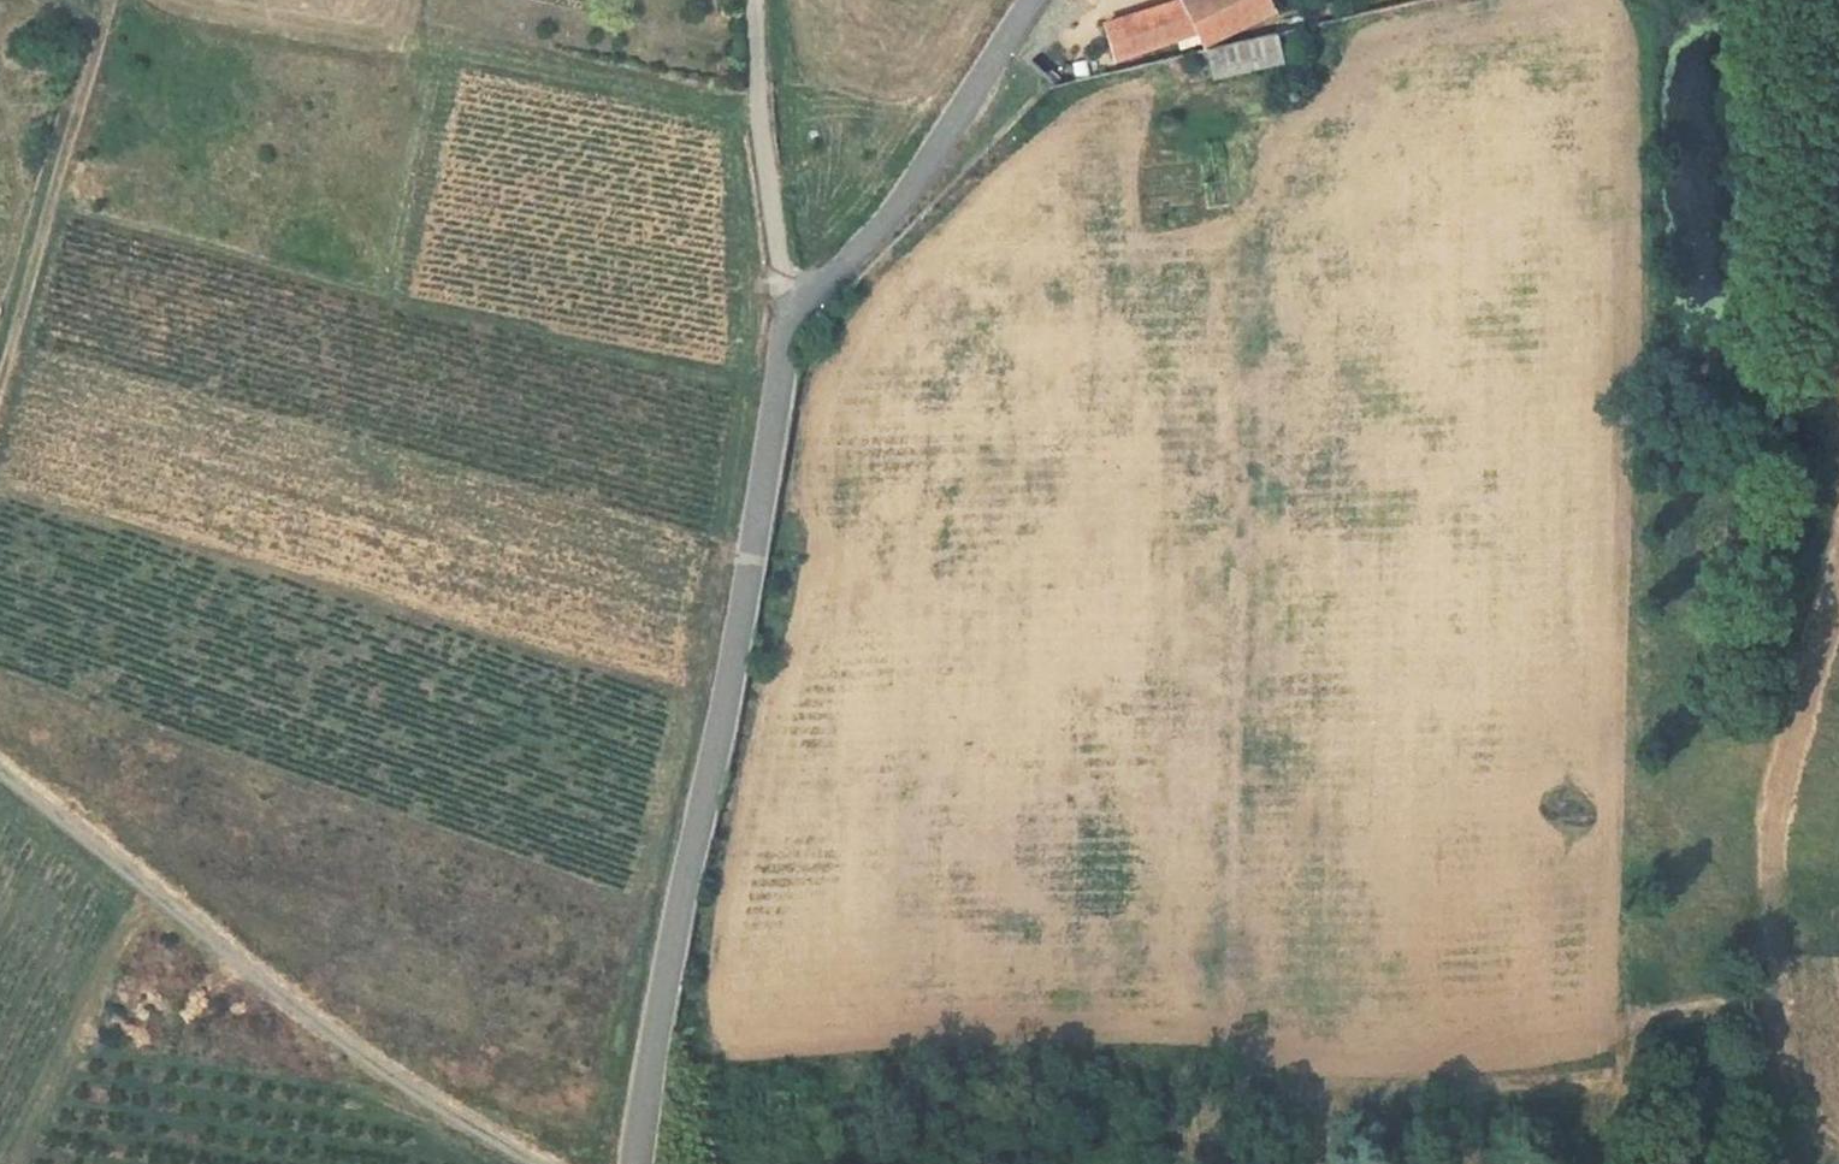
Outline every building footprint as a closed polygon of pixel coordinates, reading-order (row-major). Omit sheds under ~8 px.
[(1183,0),(1174,0),(1100,17),(1104,49),(1167,35),(1171,48),(1191,44),(1183,0)] [(1191,44),(1244,0),(1183,0),(1191,44)] [(1284,67),(1277,32),(1199,46),(1206,82),(1284,67)]
